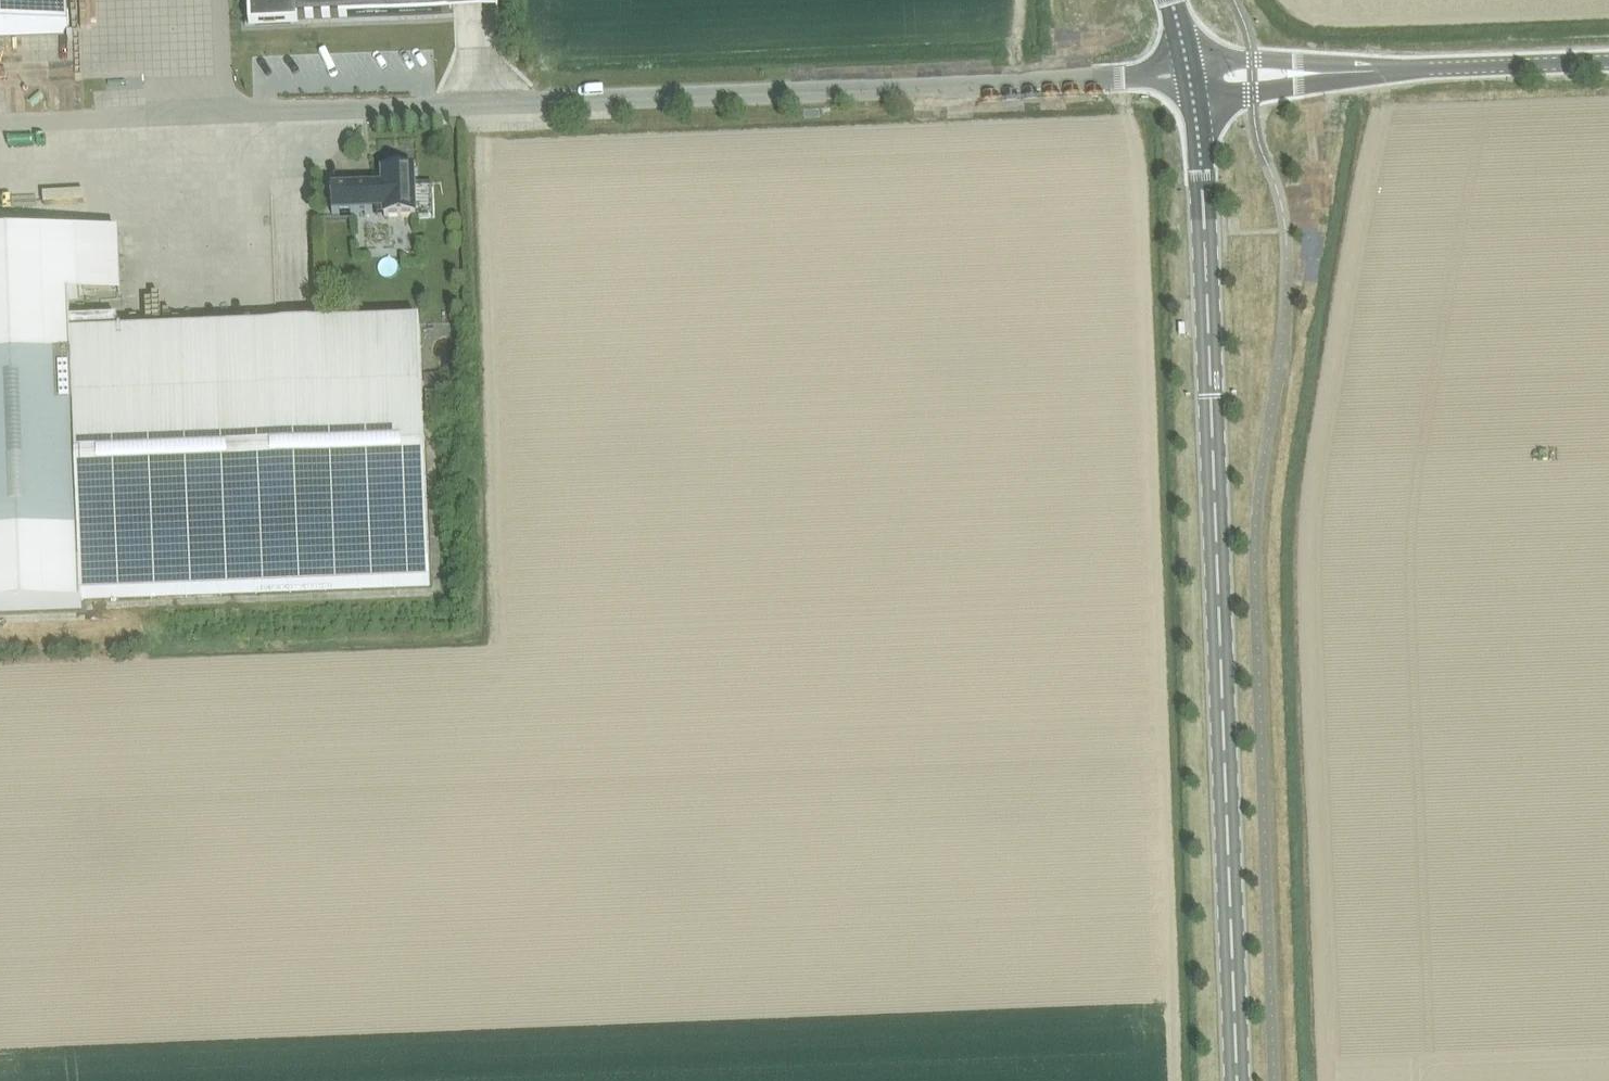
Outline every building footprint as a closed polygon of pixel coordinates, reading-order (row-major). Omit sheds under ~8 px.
[(67,32),(66,0),(0,0),(0,35),(67,32)] [(252,23),(294,22),(294,24),(408,20),(447,18),(446,0),(251,0),(252,23)] [(119,141),(124,189),(170,185),(169,173),(142,176),(139,147),(131,148),(132,156),(124,156),(123,141),(119,141)] [(417,192),(414,192),(413,171),(382,173),(383,188),(371,188),(371,186),(351,187),(352,215),(372,214),(372,213),(384,212),(384,218),(415,217),(415,212),(418,212),(422,209),(422,195),(417,192)] [(197,229),(197,218),(163,218),(163,229),(197,229)] [(0,237),(0,614),(81,610),(80,600),(91,600),(79,322),(75,234),(0,237)] [(116,321),(79,322),(91,600),(429,587),(419,325),(117,336),(116,321)]
